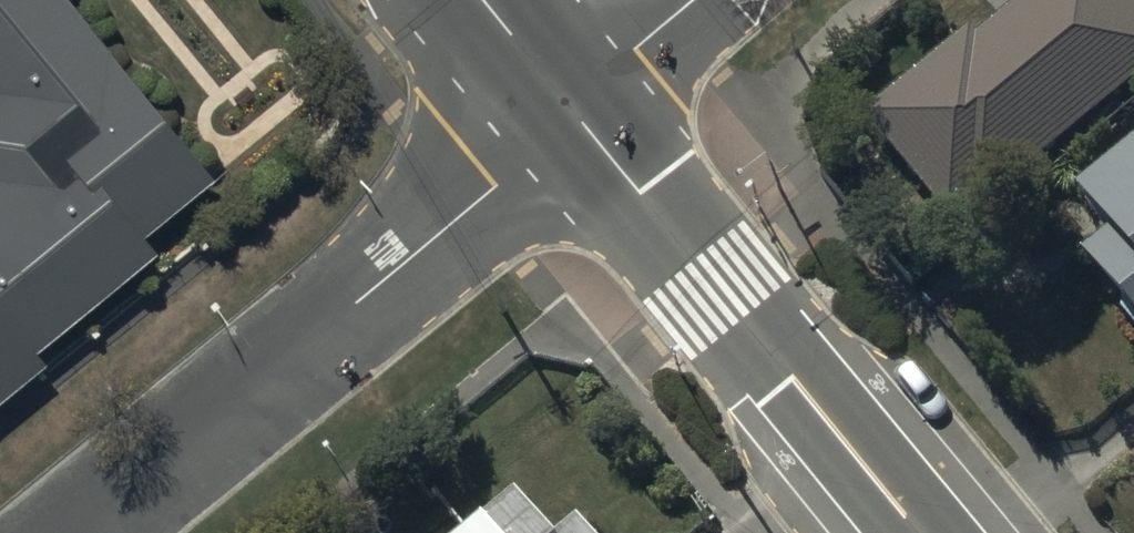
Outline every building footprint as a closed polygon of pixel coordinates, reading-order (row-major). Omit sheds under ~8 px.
[(37,357),(28,346),(150,246),(137,229),(207,171),(65,0),(0,0),(0,387),(37,357)] [(860,123),(947,227),(973,206),(980,214),(1133,87),(1133,13),(1123,0),(1028,0),(976,43),(968,34),(860,123)] [(1133,328),(1133,147),(1073,197),(1109,241),(1081,264),(1133,328)] [(514,499),(473,532),(542,532),(514,499)]
